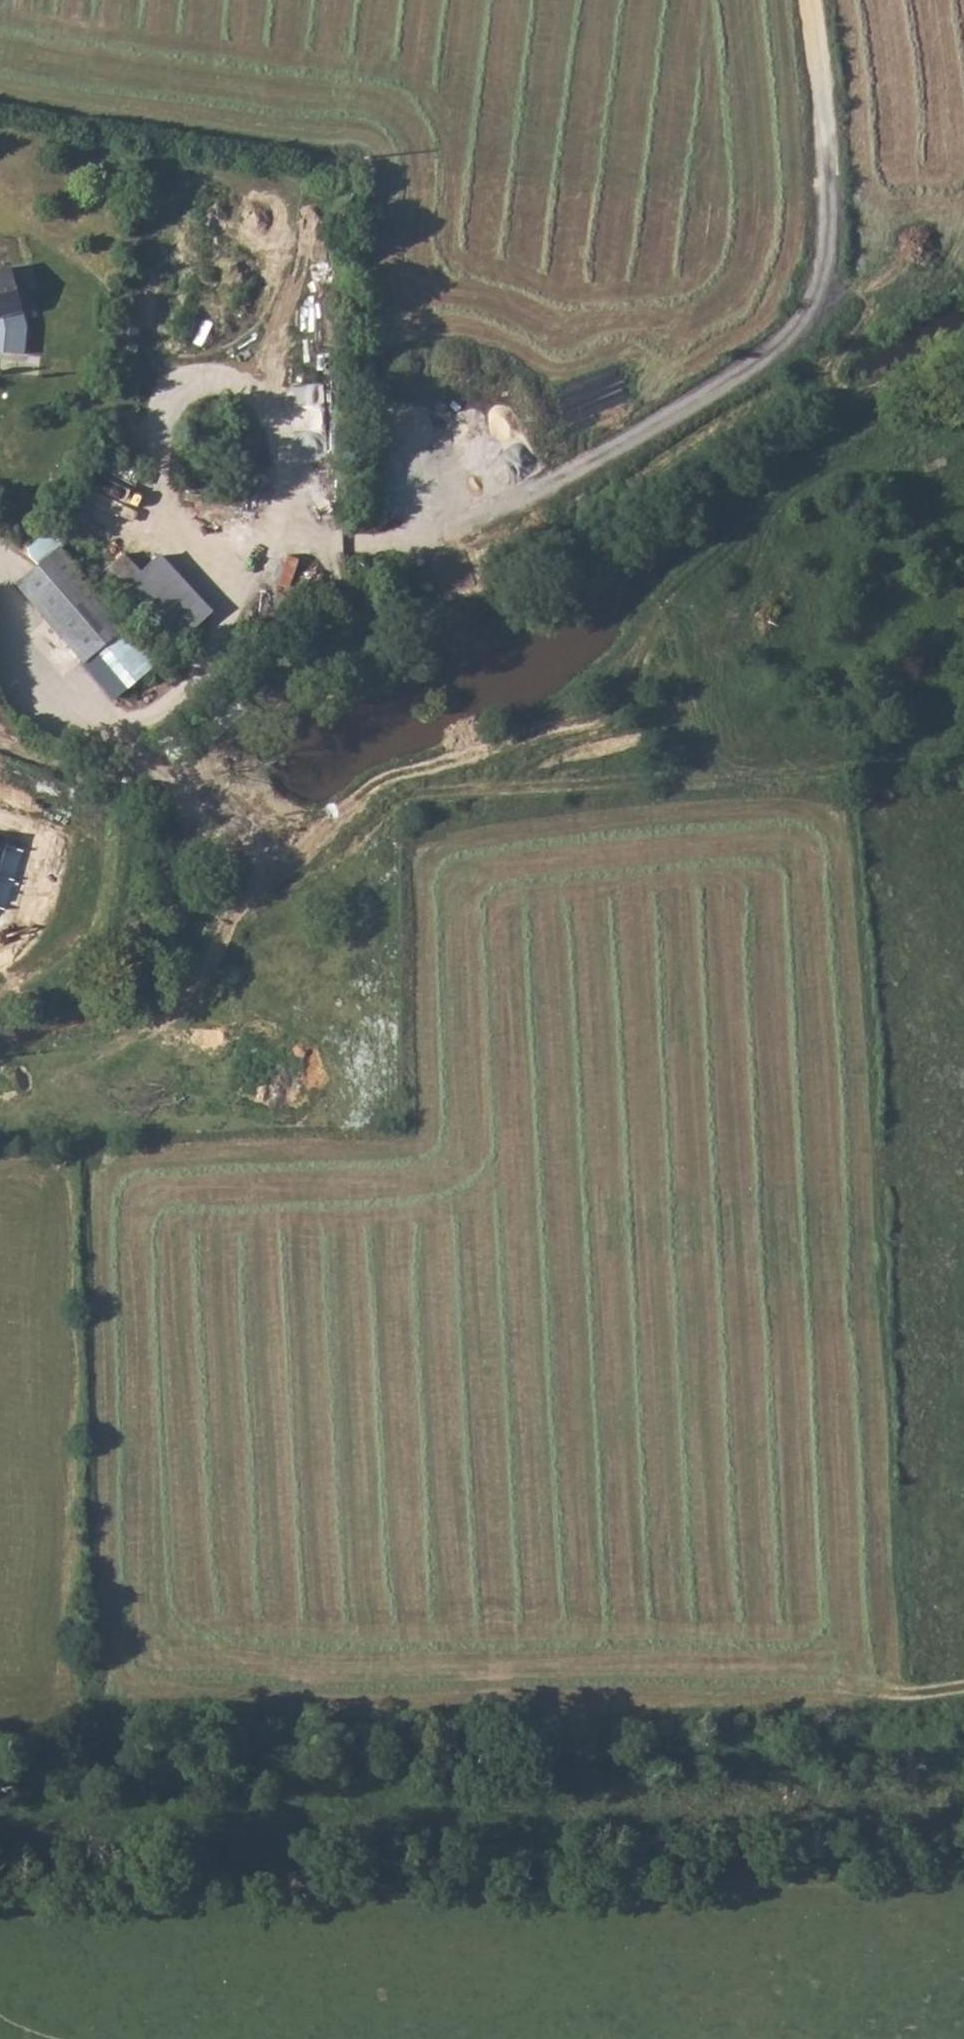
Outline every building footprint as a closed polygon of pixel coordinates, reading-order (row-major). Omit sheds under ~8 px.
[(0,258),(0,339),(22,341),(24,315),(9,256),(0,258)] [(295,425),(327,425),(328,383),(296,382),(295,425)] [(82,661),(127,623),(61,545),(64,543),(51,527),(29,545),(29,554),(38,565),(16,583),(82,661)] [(158,552),(142,568),(124,550),(107,567),(180,641),(214,608),(158,552)] [(24,883),(30,862),(5,851),(11,829),(0,826),(0,877),(24,883)]
